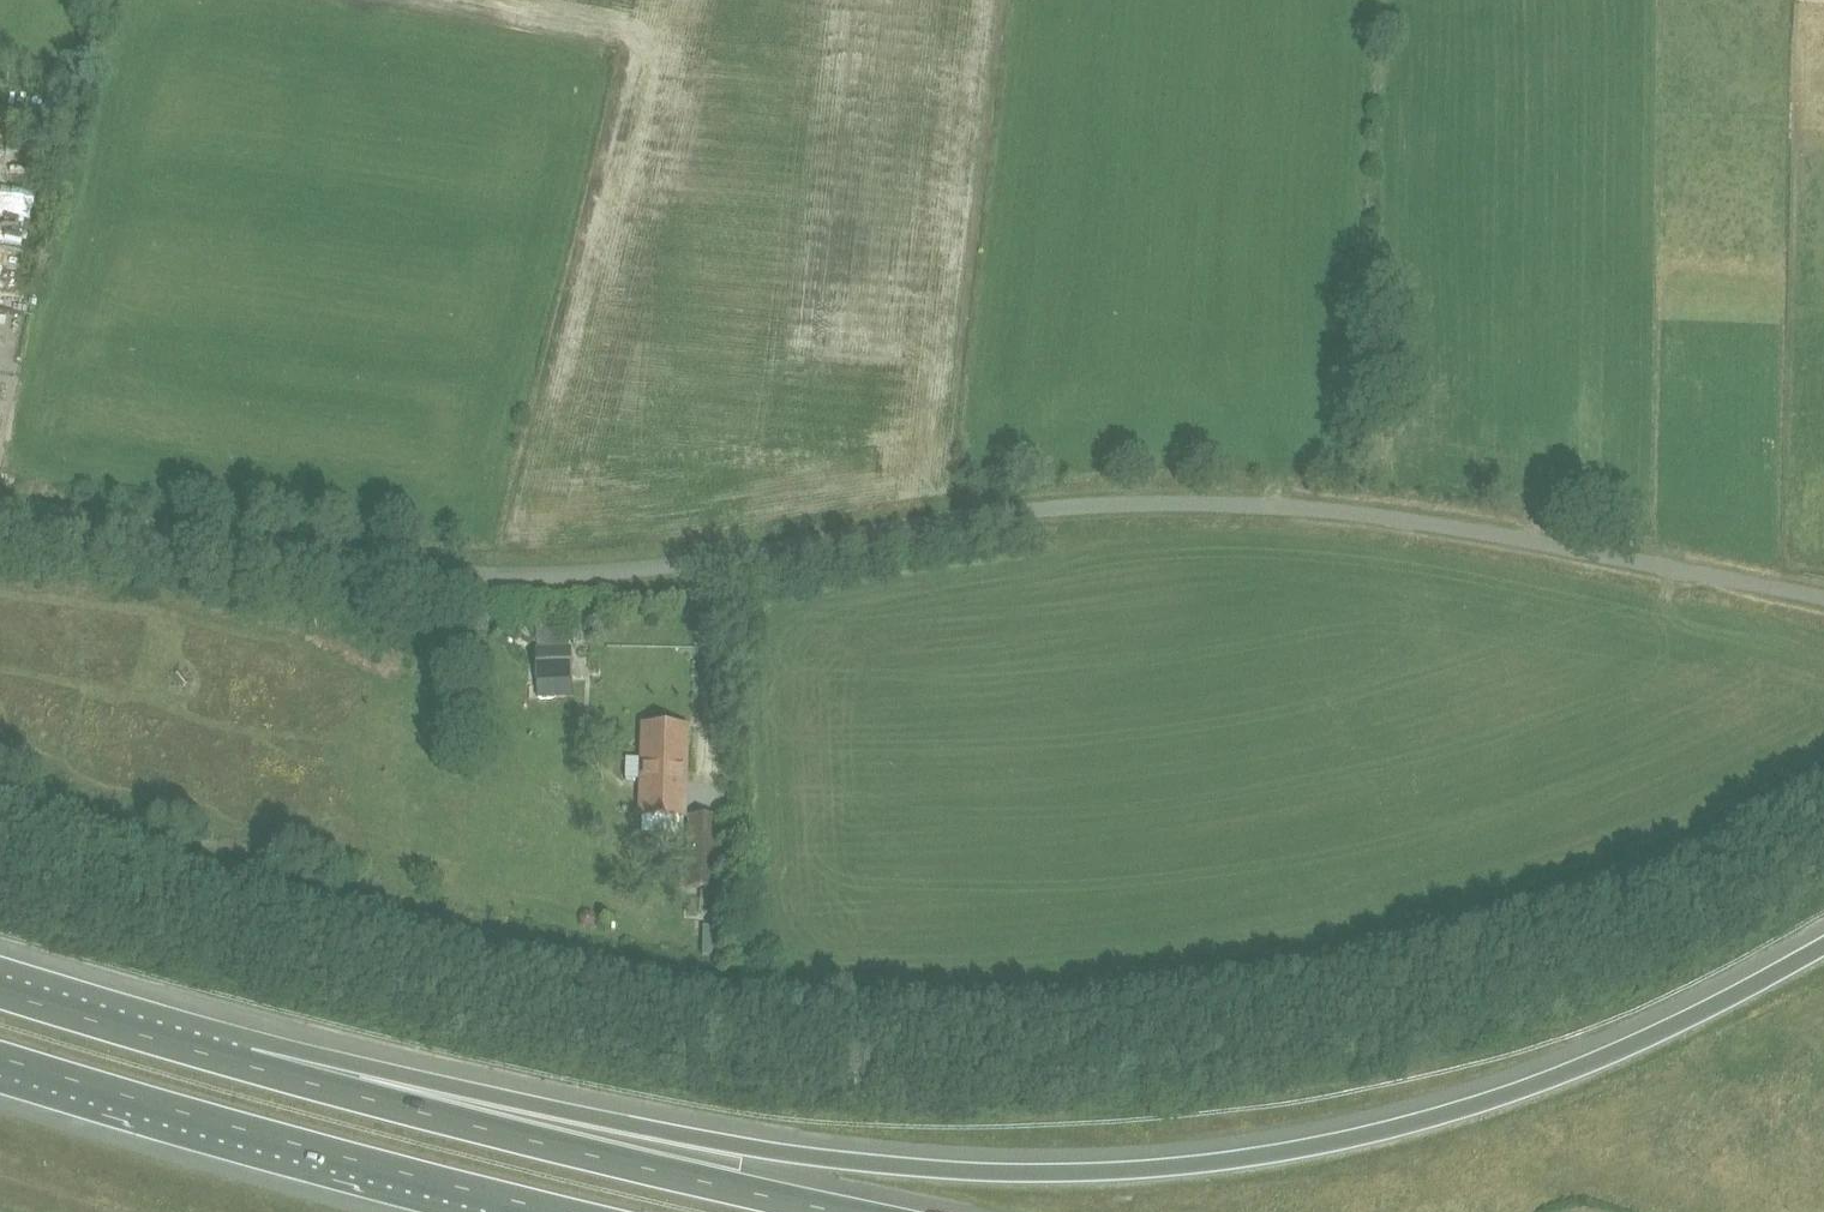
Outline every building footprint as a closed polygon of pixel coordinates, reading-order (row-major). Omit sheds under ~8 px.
[(570,669),(569,650),(536,651),(536,670),(570,669)] [(684,818),(687,727),(643,726),(642,759),(626,759),(625,780),(642,781),(641,817),(684,818)] [(718,818),(689,817),(687,889),(715,890),(718,818)]
